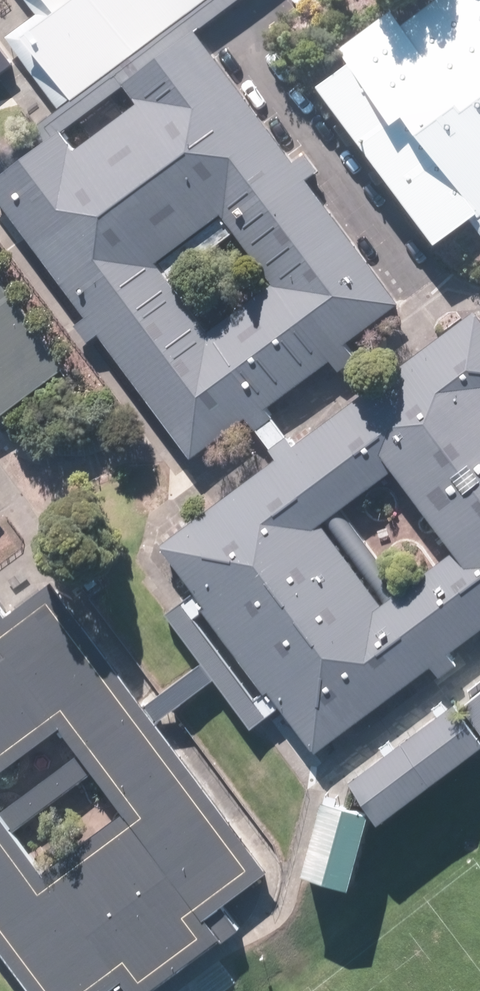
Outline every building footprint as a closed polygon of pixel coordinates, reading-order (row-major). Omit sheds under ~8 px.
[(47,144),(201,30),(240,0),(27,0),(39,14),(6,40),(55,103),(32,121),(47,144)] [(404,23),(394,8),(343,46),(352,57),(319,82),(436,238),(469,214),(479,229),(479,0),(435,0),(404,23)] [(198,448),(401,298),(201,30),(47,144),(0,179),(0,183),(198,448)] [(0,270),(0,415),(70,363),(0,270)] [(478,308),(167,538),(319,741),(479,623),(479,311),(478,308)] [(265,868),(53,583),(9,615),(0,603),(0,768),(62,723),(81,749),(2,806),(0,802),(0,940),(38,990),(103,990),(105,989),(107,990),(151,990),(243,923),(224,898),(265,868)] [(465,700),(479,720),(479,689),(465,700)] [(471,719),(363,796),(389,832),(479,767),(479,732),(471,719)] [(370,808),(322,797),(305,866),(352,878),(370,808)]
